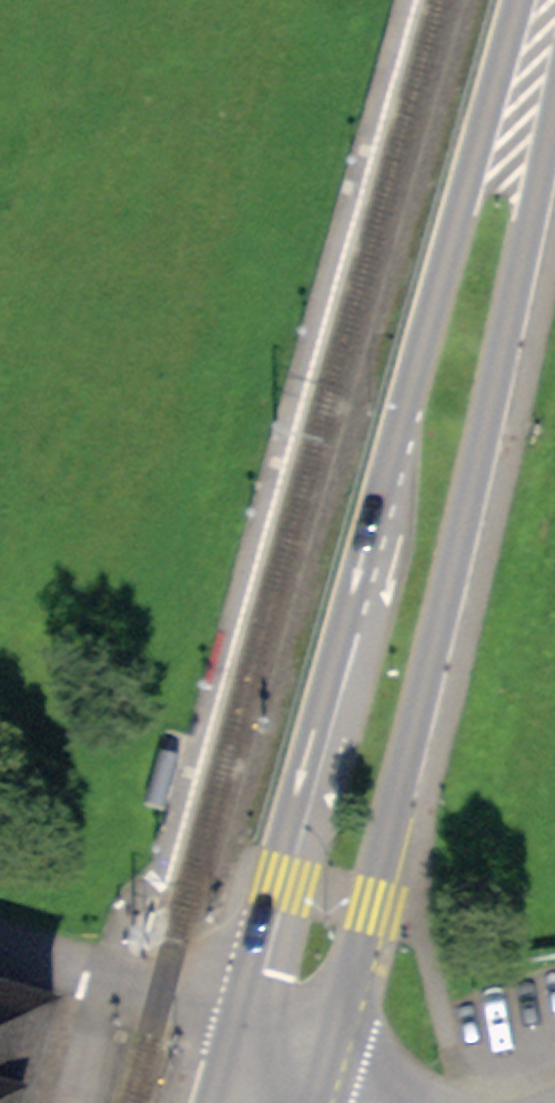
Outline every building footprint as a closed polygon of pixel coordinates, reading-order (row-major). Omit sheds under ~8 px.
[(184,734),(163,728),(142,802),(163,808),(184,734)] [(0,997),(0,1102),(21,1102),(47,1010),(0,997)]
